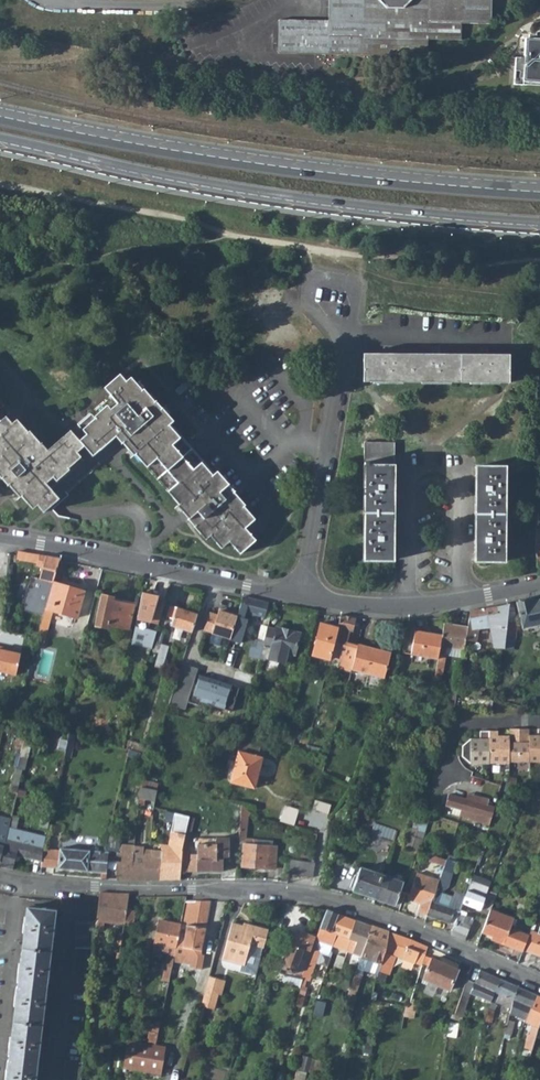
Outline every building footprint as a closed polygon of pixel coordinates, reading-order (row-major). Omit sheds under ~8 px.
[(327,22),(277,21),(276,55),(425,58),(426,57),(427,24),(460,24),(461,0),(327,0),(327,22)] [(524,39),(521,83),(539,85),(539,40),(524,39)] [(511,382),(510,354),(364,355),(365,383),(511,382)] [(3,491),(5,490),(15,503),(20,499),(31,513),(35,510),(40,517),(45,513),(43,510),(51,504),(96,467),(97,468),(106,460),(121,449),(131,462),(135,459),(185,521),(184,522),(191,530),(192,529),(203,543),(209,538),(220,550),(228,543),(238,555),(254,542),(249,535),(244,529),(253,522),(243,509),(243,508),(232,495),(233,494),(226,485),(224,486),(213,473),(212,474),(162,413),(153,402),(152,403),(143,391),(139,394),(129,381),(122,386),(118,381),(116,378),(99,391),(102,395),(107,401),(75,427),(71,430),(71,429),(39,455),(33,449),(30,451),(21,439),(20,440),(6,423),(0,416),(0,488),(3,491)] [(393,444),(364,444),(363,562),(392,562),(392,465),(386,465),(386,462),(392,462),(393,444)] [(505,466),(476,466),(475,563),(504,563),(505,466)] [(59,562),(60,558),(50,557),(18,552),(18,557),(17,560),(35,564),(35,566),(41,567),(39,579),(45,580),(43,591),(41,591),(39,603),(34,603),(32,613),(43,616),(45,609),(53,583),(59,562)] [(84,593),(53,583),(45,609),(53,612),(76,619),(84,593)] [(165,598),(143,591),(132,644),(152,649),(157,631),(148,628),(150,620),(159,623),(165,598)] [(128,631),(133,608),(112,603),(113,598),(101,596),(94,627),(105,629),(106,626),(128,631)] [(229,643),(240,646),(246,624),(250,624),(253,616),(264,618),(268,603),(243,597),(242,600),(238,615),(230,640),(229,643)] [(522,628),(539,624),(539,600),(529,602),(529,600),(516,602),(522,628)] [(508,604),(497,606),(470,612),(468,628),(466,641),(476,643),(479,624),(489,622),(494,647),(503,649),(504,649),(505,634),(506,624),(508,604)] [(511,604),(508,604),(506,624),(515,625),(511,604)] [(193,626),(197,615),(170,607),(167,618),(173,620),(171,627),(191,633),(193,626)] [(43,616),(43,617),(39,631),(48,633),(53,612),(45,609),(43,616)] [(230,640),(238,615),(227,612),(226,614),(218,612),(217,616),(209,614),(203,632),(230,640)] [(330,658),(341,660),(348,632),(352,633),(356,619),(341,616),(341,618),(337,629),(330,658)] [(468,628),(444,624),(443,633),(439,656),(437,666),(433,686),(440,688),(447,649),(464,651),(464,649),(466,641),(468,628)] [(506,624),(505,634),(514,635),(515,625),(506,624)] [(320,625),(312,657),(329,661),(330,658),(337,629),(320,625)] [(267,628),(261,626),(255,647),(262,649),(267,628)] [(294,655),(299,633),(275,629),(267,628),(262,649),(259,660),(265,661),(266,659),(268,659),(285,662),(288,654),(294,655)] [(443,633),(415,629),(412,652),(439,656),(443,633)] [(152,649),(151,652),(157,654),(154,668),(162,670),(168,648),(161,645),(164,633),(157,631),(152,649)] [(514,635),(505,634),(504,649),(512,650),(514,635)] [(0,646),(0,672),(19,676),(24,654),(8,650),(9,648),(0,646)] [(352,666),(351,671),(385,680),(391,657),(376,652),(376,650),(357,646),(357,649),(352,666)] [(259,659),(262,649),(251,647),(249,656),(259,659)] [(349,647),(345,664),(345,665),(352,666),(357,649),(349,647)] [(464,649),(464,651),(461,666),(470,667),(473,651),(464,649)] [(295,663),(291,676),(302,679),(305,666),(295,663)] [(181,664),(168,705),(185,710),(188,699),(231,712),(239,688),(196,675),(198,669),(181,664)] [(345,665),(344,672),(350,674),(351,671),(352,666),(345,665)] [(469,707),(462,706),(459,697),(456,697),(455,702),(454,708),(469,711),(469,707)] [(508,762),(528,762),(528,743),(520,742),(520,729),(509,729),(509,736),(508,762)] [(528,735),(529,729),(520,729),(520,742),(528,743),(528,735)] [(538,729),(538,735),(528,735),(528,743),(528,762),(539,762),(539,729),(538,729)] [(470,739),(461,746),(461,757),(470,764),(489,763),(489,731),(479,731),(479,739),(470,739)] [(489,731),(489,763),(508,763),(508,762),(509,736),(497,736),(497,731),(489,731)] [(76,737),(68,735),(63,759),(70,760),(76,737)] [(294,745),(296,738),(288,735),(286,742),(294,745)] [(261,747),(241,743),(232,784),(253,788),(256,775),(259,775),(263,758),(259,757),(261,747)] [(148,765),(152,755),(129,749),(126,758),(148,765)] [(148,788),(150,783),(143,780),(140,787),(148,788)] [(144,798),(150,799),(150,802),(154,802),(156,790),(148,788),(140,787),(138,795),(137,804),(137,805),(143,805),(144,798)] [(488,807),(490,801),(469,795),(467,800),(450,796),(447,806),(461,810),(460,815),(470,818),(470,819),(490,825),(493,813),(494,809),(488,807)] [(272,848),(273,842),(246,839),(248,816),(251,814),(242,805),(238,844),(238,845),(243,845),(241,866),(275,869),(277,848),(272,848)] [(160,850),(160,880),(175,880),(180,879),(181,872),(181,848),(187,817),(166,811),(164,820),(176,823),(173,838),(169,838),(168,845),(159,846),(159,847),(160,850)] [(422,816),(417,815),(412,828),(418,830),(422,816)] [(8,828),(10,820),(1,817),(0,820),(0,861),(8,828)] [(181,848),(181,872),(222,872),(221,861),(229,861),(228,839),(216,840),(216,845),(198,845),(197,854),(187,854),(193,819),(187,817),(181,848)] [(373,831),(394,838),(397,829),(376,822),(373,831)] [(44,837),(8,828),(0,861),(0,868),(13,870),(15,860),(20,860),(21,857),(41,862),(44,839),(44,837)] [(403,846),(412,848),(416,837),(407,834),(403,846)] [(119,845),(105,843),(103,851),(108,851),(118,852),(119,845)] [(145,856),(145,880),(156,880),(160,880),(160,850),(143,849),(143,846),(133,845),(133,851),(133,854),(145,856)] [(42,868),(100,871),(100,879),(106,879),(108,851),(103,851),(44,848),(42,868)] [(114,880),(124,880),(129,880),(142,880),(145,880),(145,856),(133,854),(133,851),(121,851),(121,862),(115,863),(114,880)] [(481,853),(477,864),(484,866),(488,856),(485,854),(485,852),(482,851),(481,853)] [(444,866),(447,859),(432,855),(430,861),(444,866)] [(288,874),(312,878),(315,864),(312,863),(290,859),(288,874)] [(444,866),(443,870),(452,873),(456,862),(447,859),(444,866)] [(477,864),(472,878),(480,880),(484,866),(477,864)] [(381,876),(361,868),(353,891),(374,898),(381,876)] [(451,876),(442,873),(439,881),(436,888),(443,890),(447,888),(451,876)] [(418,874),(409,899),(412,900),(420,903),(417,912),(427,915),(436,888),(439,881),(418,874)] [(395,906),(402,884),(381,876),(374,898),(395,906)] [(455,924),(451,934),(460,938),(464,940),(469,927),(471,927),(474,919),(471,918),(475,908),(474,907),(482,887),(478,886),(480,880),(472,878),(465,896),(455,924)] [(455,924),(465,896),(459,894),(453,896),(442,893),(443,890),(436,888),(427,915),(455,924)] [(98,901),(96,922),(124,925),(124,922),(126,909),(128,896),(128,894),(114,894),(99,893),(98,901)] [(482,907),(490,911),(495,898),(487,894),(482,907)] [(182,925),(174,962),(205,967),(210,942),(204,941),(211,901),(187,901),(182,925)] [(56,911),(28,907),(7,1079),(35,1079),(56,911)] [(124,922),(133,923),(135,910),(126,909),(124,922)] [(326,910),(316,937),(310,952),(315,954),(319,946),(317,945),(319,940),(332,945),(335,934),(331,932),(337,913),(326,910)] [(494,941),(504,945),(504,944),(523,951),(528,936),(526,936),(510,930),(514,920),(490,911),(482,932),(495,937),(494,941)] [(355,919),(337,913),(331,932),(335,934),(332,945),(346,950),(346,949),(355,919)] [(372,925),(355,919),(346,949),(361,954),(372,925)] [(174,962),(182,925),(161,920),(156,945),(169,948),(168,953),(160,992),(167,994),(171,976),(173,965),(174,962)] [(263,950),(269,930),(249,925),(248,928),(232,924),(222,962),(242,967),(241,972),(256,976),(259,967),(263,950)] [(361,954),(361,956),(380,963),(384,951),(388,931),(372,925),(361,954)] [(539,957),(539,927),(538,934),(530,931),(528,936),(523,951),(524,951),(539,957)] [(110,953),(120,955),(123,930),(116,929),(115,935),(112,935),(110,953)] [(310,952),(316,937),(297,931),(281,973),(283,974),(289,977),(300,978),(302,975),(294,972),(303,949),(310,952)] [(411,939),(388,931),(384,951),(380,963),(376,976),(387,980),(391,965),(390,962),(386,961),(389,953),(421,966),(427,946),(411,939)] [(331,946),(332,945),(319,940),(317,945),(319,946),(330,950),(331,946)] [(168,953),(169,948),(156,945),(154,951),(168,953)] [(338,955),(334,965),(341,967),(344,956),(338,955)] [(467,974),(452,967),(432,958),(423,979),(448,990),(451,984),(463,988),(466,979),(467,974)] [(314,964),(308,961),(302,977),(306,979),(308,974),(310,974),(314,964)] [(171,976),(178,978),(180,966),(173,965),(171,976)] [(490,1002),(501,979),(480,969),(474,982),(466,979),(463,988),(454,1014),(461,1016),(470,994),(490,1002)] [(362,974),(355,972),(347,993),(351,994),(357,996),(359,993),(356,991),(362,974)] [(226,982),(209,978),(201,1008),(215,1011),(219,996),(222,997),(226,982)] [(520,987),(501,979),(490,1002),(487,1009),(485,1022),(491,1022),(493,1012),(497,1005),(496,1004),(497,1003),(511,1009),(511,1007),(520,987)] [(538,995),(520,987),(511,1007),(510,1011),(526,1019),(528,1015),(538,995)] [(355,1007),(357,996),(351,994),(348,1005),(355,1007)] [(538,995),(528,1015),(539,1021),(539,996),(538,995)] [(149,1032),(147,1044),(156,1045),(161,1022),(155,1020),(152,1033),(149,1032)] [(514,1022),(508,1020),(505,1033),(511,1035),(514,1022)] [(536,1035),(528,1033),(524,1047),(525,1047),(523,1055),(529,1057),(536,1035)] [(123,1070),(162,1075),(167,1047),(156,1045),(147,1044),(131,1041),(128,1041),(123,1070)] [(65,1079),(81,1079),(83,1063),(66,1062),(65,1079)] [(299,1070),(296,1079),(305,1079),(307,1072),(299,1070)]
